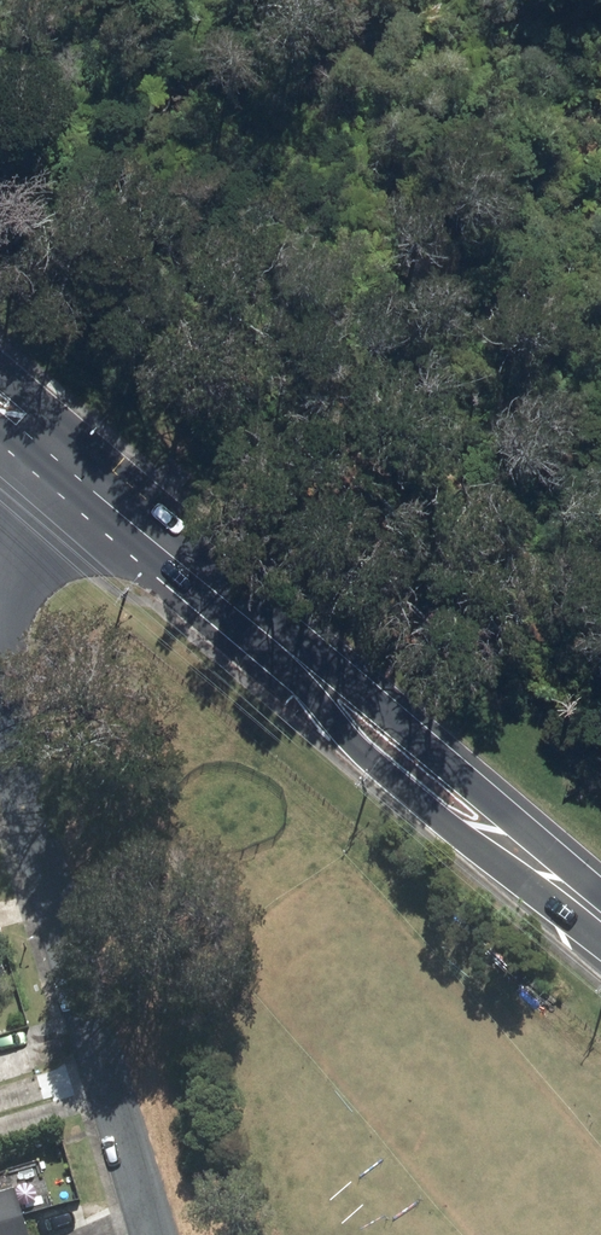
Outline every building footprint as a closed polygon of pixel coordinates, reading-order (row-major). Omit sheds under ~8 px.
[(13,1197),(0,1201),(0,1234),(24,1234),(13,1197)]
